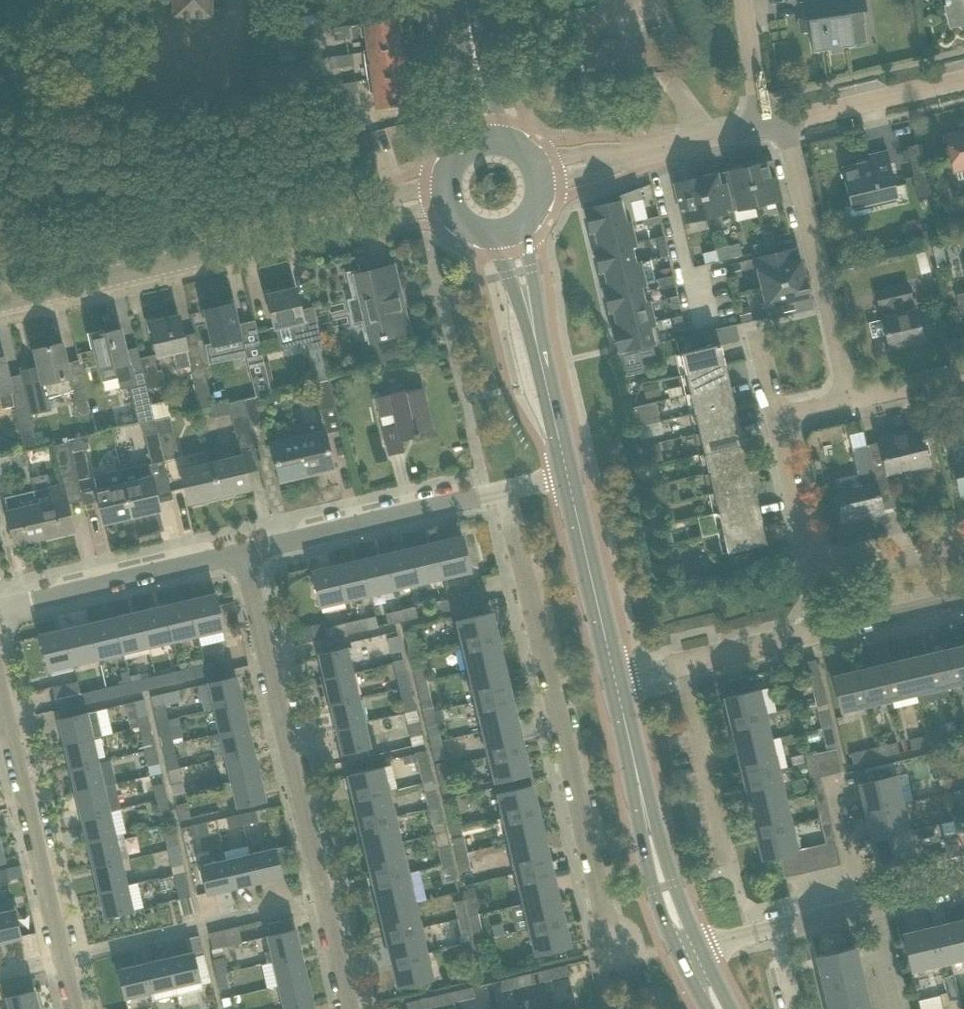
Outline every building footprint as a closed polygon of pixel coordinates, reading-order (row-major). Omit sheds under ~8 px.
[(173,17),(211,17),(211,0),(173,0),(173,17)] [(799,2),(802,20),(808,19),(810,31),(813,52),(830,50),(831,54),(843,52),(842,48),(854,46),(851,26),(851,25),(865,23),(865,20),(863,11),(866,10),(865,0),(811,0),(799,2)] [(946,7),(950,26),(963,23),(963,0),(944,0),(946,7)] [(604,34),(612,33),(610,9),(577,12),(580,52),(605,50),(604,34)] [(400,46),(396,20),(396,18),(360,23),(362,36),(366,35),(368,50),(400,46)] [(350,36),(349,25),(332,27),(334,38),(350,36)] [(404,73),(400,46),(368,50),(364,51),(366,64),(370,63),(372,78),(404,73)] [(354,64),(352,54),(337,56),(338,67),(354,64)] [(408,102),(404,73),(372,78),(368,78),(370,92),(374,91),(376,107),(408,102)] [(357,81),(341,83),(342,94),(358,92),(357,81)] [(946,136),(951,155),(953,165),(955,171),(963,168),(963,133),(963,132),(946,136)] [(907,150),(902,151),(904,161),(909,159),(913,176),(924,173),(919,148),(907,150)] [(897,198),(891,169),(886,150),(868,154),(871,165),(845,172),(843,166),(841,167),(847,191),(839,192),(846,218),(871,212),(869,204),(897,198)] [(766,166),(765,162),(744,167),(749,186),(754,185),(758,205),(781,199),(772,164),(766,166)] [(749,186),(744,167),(729,170),(730,174),(723,176),(731,211),(758,205),(754,185),(749,186)] [(705,196),(700,198),(705,217),(720,214),(731,211),(723,176),(718,177),(717,173),(701,177),(705,196)] [(675,183),(674,183),(679,206),(683,221),(683,222),(705,217),(700,198),(705,196),(701,177),(681,182),(675,183)] [(585,209),(584,209),(590,233),(595,232),(631,223),(635,222),(631,202),(642,199),(641,194),(640,188),(618,196),(619,201),(607,203),(585,209)] [(631,223),(595,232),(598,248),(611,244),(613,251),(631,247),(636,246),(634,237),(631,223)] [(776,248),(773,237),(772,231),(762,233),(764,242),(766,250),(776,248)] [(766,250),(764,242),(752,245),(754,253),(766,250)] [(594,249),(599,273),(604,271),(635,263),(635,262),(633,255),(631,247),(613,251),(611,244),(598,248),(594,249)] [(942,245),(932,247),(937,266),(946,264),(942,245)] [(786,285),(785,280),(804,275),(800,260),(791,262),(788,250),(755,258),(762,290),(786,285)] [(717,254),(716,251),(702,254),(704,265),(707,264),(717,262),(718,261),(717,254)] [(635,263),(604,271),(608,287),(621,284),(622,291),(641,286),(645,285),(643,276),(640,261),(635,262),(635,263)] [(353,305),(352,310),(353,314),(357,318),(360,321),(365,320),(370,319),(374,340),(371,341),(377,367),(388,365),(382,338),(389,336),(409,332),(404,312),(401,313),(398,299),(397,292),(399,291),(393,265),(393,266),(369,271),(362,273),(354,274),(360,299),(356,300),(353,305)] [(811,307),(808,296),(804,275),(785,280),(786,285),(762,290),(768,317),(811,307)] [(672,276),(658,279),(660,288),(675,285),(672,276)] [(603,288),(608,312),(609,312),(613,311),(613,310),(645,303),(644,302),(643,296),(641,286),(622,291),(621,284),(608,287),(603,288)] [(918,312),(914,297),(911,298),(908,285),(876,292),(883,319),(868,323),(872,338),(886,335),(889,347),(922,339),(916,313),(918,312)] [(295,288),(267,295),(272,315),(275,327),(280,350),(307,344),(309,353),(323,350),(318,332),(314,313),(302,315),(295,288)] [(955,294),(963,329),(963,292),(955,294)] [(672,309),(680,307),(677,296),(669,297),(672,309)] [(219,306),(205,310),(209,329),(213,345),(206,346),(210,363),(234,357),(246,355),(248,365),(264,361),(261,348),(256,328),(243,331),(241,323),(237,324),(232,301),(218,304),(219,306)] [(645,303),(613,310),(613,311),(617,327),(630,324),(631,330),(655,325),(652,314),(649,301),(644,302),(645,303)] [(213,405),(202,359),(197,340),(185,343),(178,316),(151,323),(159,356),(173,352),(177,370),(190,367),(200,409),(213,405)] [(657,336),(655,325),(631,330),(630,324),(617,327),(612,328),(618,352),(637,347),(652,344),(659,342),(657,336)] [(710,328),(712,343),(738,340),(736,325),(710,328)] [(147,389),(141,364),(139,355),(127,358),(120,329),(103,333),(103,331),(89,334),(92,347),(94,347),(99,369),(114,366),(118,382),(131,379),(133,386),(129,387),(138,424),(142,423),(154,420),(150,404),(147,389)] [(80,368),(77,369),(68,371),(62,343),(34,350),(46,398),(72,391),(78,416),(91,413),(80,368)] [(654,354),(652,344),(637,347),(637,350),(620,354),(626,376),(645,372),(641,357),(654,354)] [(681,353),(685,373),(685,374),(725,365),(720,344),(681,353)] [(27,401),(22,382),(10,385),(3,357),(0,358),(0,400),(2,408),(14,405),(25,450),(38,447),(27,401)] [(162,370),(157,371),(155,361),(141,364),(147,389),(162,386),(165,381),(162,370)] [(729,384),(725,365),(685,374),(690,394),(729,384)] [(336,407),(330,379),(315,383),(321,410),(336,407)] [(645,399),(660,395),(657,383),(642,387),(645,399)] [(734,404),(729,384),(690,394),(695,413),(734,404)] [(422,388),(406,392),(406,390),(389,394),(396,424),(383,427),(389,455),(404,452),(401,440),(433,433),(422,388)] [(259,396),(243,400),(249,427),(250,426),(265,423),(259,396)] [(260,467),(250,426),(249,427),(243,400),(230,403),(242,455),(211,462),(219,495),(249,488),(245,470),(260,467)] [(166,401),(150,404),(154,420),(155,420),(170,416),(166,401)] [(655,402),(632,407),(636,427),(660,421),(655,402)] [(738,424),(734,404),(695,413),(699,433),(738,424)] [(179,457),(170,416),(155,420),(165,460),(179,457)] [(155,420),(154,420),(142,423),(151,463),(165,460),(155,420)] [(743,444),(738,424),(699,433),(704,453),(743,444)] [(333,469),(328,449),(323,430),(298,436),(307,475),(333,469)] [(867,445),(874,477),(888,474),(887,473),(928,463),(922,440),(926,439),(926,436),(922,437),(920,430),(879,439),(880,442),(867,445)] [(307,475),(298,436),(272,442),(281,481),(307,475)] [(70,451),(71,451),(69,442),(53,446),(61,483),(77,480),(70,451)] [(748,464),(743,444),(704,453),(709,473),(748,464)] [(84,448),(77,450),(71,451),(70,451),(77,480),(90,477),(84,448)] [(219,495),(211,462),(181,469),(189,502),(219,495)] [(954,465),(961,494),(963,493),(963,462),(954,465)] [(151,477),(148,465),(148,463),(121,469),(132,516),(159,509),(151,477)] [(752,484),(748,464),(709,473),(713,493),(752,484)] [(132,516),(121,469),(105,473),(94,475),(97,490),(104,522),(132,516)] [(894,502),(888,474),(874,477),(875,483),(837,492),(844,521),(882,512),(881,506),(894,502)] [(73,530),(68,510),(65,498),(65,499),(62,484),(33,491),(44,538),(58,535),(58,533),(73,530)] [(757,503),(752,484),(713,493),(718,512),(757,503)] [(44,538),(33,491),(5,497),(8,512),(15,543),(30,540),(31,541),(44,538)] [(762,523),(757,503),(718,512),(723,532),(762,523)] [(767,544),(762,523),(723,532),(728,553),(767,544)] [(462,537),(437,543),(445,576),(470,570),(462,537)] [(445,576),(437,543),(412,549),(420,582),(445,576)] [(420,582),(412,549),(387,554),(395,588),(420,582)] [(395,588),(387,554),(362,560),(370,594),(395,588)] [(370,594),(362,560),(337,566),(345,599),(370,594)] [(345,599),(337,566),(312,572),(320,605),(345,599)] [(465,594),(463,595),(450,598),(452,609),(467,605),(465,594)] [(216,595),(190,601),(198,634),(224,628),(216,595)] [(452,609),(450,598),(435,601),(437,612),(452,609)] [(198,634),(190,601),(165,606),(173,640),(198,634)] [(173,640),(165,606),(140,612),(148,646),(173,640)] [(418,617),(415,606),(400,610),(403,621),(418,617)] [(403,621),(400,610),(385,613),(388,624),(403,621)] [(140,612),(116,618),(123,652),(125,659),(150,654),(148,646),(140,612)] [(509,686),(503,688),(492,639),(497,638),(491,612),(457,620),(495,781),(529,773),(523,748),(518,749),(506,700),(511,699),(509,686)] [(375,616),(365,618),(350,621),(353,632),(377,627),(375,616)] [(123,652),(116,618),(91,624),(99,657),(123,652)] [(353,632),(350,621),(335,625),(338,636),(353,632)] [(99,657),(91,624),(66,630),(74,663),(99,657)] [(74,663),(66,630),(40,636),(48,669),(74,663)] [(416,630),(404,633),(411,662),(423,660),(416,630)] [(399,635),(387,638),(391,652),(402,649),(399,635)] [(346,648),(339,649),(320,654),(326,679),(352,673),(346,648)] [(963,681),(963,650),(945,655),(944,650),(932,653),(933,658),(884,669),(859,675),(858,670),(832,676),(840,710),(963,681)] [(220,660),(190,667),(193,678),(223,671),(220,660)] [(816,660),(804,663),(808,678),(810,677),(814,697),(816,703),(817,708),(827,706),(826,701),(824,694),(820,675),(819,675),(816,660)] [(410,685),(407,670),(404,661),(393,663),(399,688),(410,685)] [(412,666),(416,682),(427,680),(424,663),(412,666)] [(173,683),(170,672),(155,675),(158,686),(173,683)] [(357,698),(352,673),(326,679),(332,704),(357,698)] [(158,686),(155,675),(141,678),(143,690),(158,686)] [(241,702),(235,677),(199,685),(204,710),(214,708),(241,702)] [(431,696),(427,680),(416,682),(420,698),(431,696)] [(82,704),(77,682),(53,688),(58,709),(82,704)] [(123,694),(120,683),(105,687),(108,698),(123,694)] [(416,710),(410,685),(399,688),(405,712),(416,710)] [(105,687),(79,693),(82,704),(93,701),(108,698),(105,687)] [(796,850),(777,770),(758,689),(725,697),(730,723),(735,722),(747,770),(742,771),(745,784),(750,783),(761,831),(756,833),(762,858),(778,854),(790,851),(796,850)] [(180,700),(178,690),(151,696),(157,721),(168,718),(165,703),(180,700)] [(363,722),(357,698),(332,704),(337,728),(363,722)] [(144,699),(133,702),(136,716),(147,714),(144,699)] [(247,726),(241,702),(214,708),(220,733),(247,726)] [(96,710),(85,713),(60,719),(66,744),(91,738),(102,736),(96,710)] [(832,726),(828,710),(818,712),(822,729),(832,726)] [(150,724),(147,714),(136,716),(139,727),(150,724)] [(174,743),(168,718),(157,721),(162,746),(174,743)] [(418,720),(407,722),(411,737),(422,734),(418,720)] [(363,722),(337,728),(343,753),(348,752),(363,749),(369,747),(363,722)] [(441,741),(437,724),(426,726),(430,743),(441,741)] [(252,751),(247,726),(220,733),(225,757),(252,751)] [(835,743),(832,726),(822,729),(825,745),(835,743)] [(943,731),(926,735),(929,745),(946,741),(943,731)] [(156,749),(152,734),(142,736),(145,752),(156,749)] [(929,745),(926,735),(910,739),(913,749),(929,745)] [(97,763),(91,738),(66,744),(71,769),(97,763)] [(445,756),(441,741),(430,743),(434,759),(445,756)] [(897,742),(876,747),(878,757),(899,752),(897,742)] [(878,757),(876,747),(850,753),(853,763),(878,757)] [(159,763),(156,749),(145,752),(148,766),(159,763)] [(842,772),(838,755),(836,749),(826,752),(831,774),(842,772)] [(425,750),(414,753),(403,756),(405,764),(416,761),(421,783),(432,780),(425,750)] [(258,775),(252,751),(225,757),(231,782),(258,775)] [(831,774),(826,752),(815,754),(820,777),(831,774)] [(176,753),(165,755),(165,758),(168,770),(180,767),(176,753)] [(820,777),(815,754),(804,757),(810,779),(820,777)] [(97,760),(102,783),(114,781),(109,758),(97,760)] [(446,761),(435,764),(442,794),(453,791),(446,761)] [(103,787),(97,763),(71,769),(77,793),(103,787)] [(180,767),(168,770),(172,786),(183,783),(180,767)] [(431,978),(407,872),(382,767),(348,775),(354,800),(359,799),(376,873),(371,874),(374,887),(379,885),(397,959),(392,961),(398,986),(431,978)] [(264,800),(258,775),(231,782),(237,807),(264,800)] [(895,776),(879,779),(860,784),(866,812),(901,803),(895,776)] [(163,783),(152,786),(155,799),(167,796),(163,783)] [(512,790),(498,793),(504,818),(510,843),(517,873),(524,903),(510,906),(516,931),(530,928),(536,954),(550,950),(569,946),(563,920),(558,921),(553,897),(547,873),(552,872),(549,859),(544,860),(538,836),(533,811),(538,810),(532,785),(512,790)] [(108,812),(103,787),(77,793),(83,818),(108,812)] [(823,787),(812,790),(816,806),(827,804),(823,787)] [(439,807),(434,789),(423,792),(428,809),(439,807)] [(170,813),(167,796),(155,799),(159,815),(170,813)] [(176,805),(180,820),(191,817),(187,802),(176,805)] [(456,803),(445,805),(452,835),(463,833),(456,803)] [(907,830),(901,803),(866,812),(872,839),(907,830)] [(439,807),(428,809),(431,824),(433,834),(444,832),(442,821),(439,807)] [(829,815),(828,808),(817,811),(819,818),(829,815)] [(950,812),(954,821),(963,817),(963,815),(962,808),(950,812)] [(254,811),(241,814),(243,825),(257,821),(254,811)] [(114,836),(108,812),(83,818),(89,842),(114,836)] [(241,814),(227,818),(230,828),(243,825),(241,814)] [(834,837),(829,815),(819,818),(824,839),(834,837)] [(207,833),(204,823),(191,826),(193,836),(207,833)] [(907,830),(872,839),(875,848),(876,855),(879,866),(911,859),(914,858),(909,839),(907,830)] [(178,846),(175,832),(166,834),(169,849),(178,846)] [(943,837),(948,859),(960,856),(955,835),(943,837)] [(120,861),(114,836),(89,842),(94,867),(120,861)] [(464,836),(453,839),(457,855),(468,853),(464,836)] [(841,864),(835,841),(824,843),(829,867),(841,864)] [(829,867),(824,843),(813,846),(818,870),(829,867)] [(452,862),(448,845),(437,848),(440,865),(452,862)] [(184,871),(178,846),(169,849),(174,873),(184,871)] [(818,870),(813,846),(801,849),(807,872),(818,870)] [(275,849),(256,854),(250,855),(256,881),(281,875),(275,849)] [(801,849),(796,850),(790,851),(795,875),(807,872),(801,849)] [(795,875),(790,851),(778,854),(784,878),(795,875)] [(471,869),(468,853),(457,855),(460,871),(471,869)] [(256,881),(250,855),(226,861),(232,887),(256,881)] [(126,885),(120,861),(94,867),(100,891),(126,885)] [(226,861),(201,867),(202,873),(207,893),(232,887),(226,861)] [(455,878),(452,862),(440,865),(444,880),(455,878)] [(189,895),(184,871),(174,873),(180,897),(189,895)] [(144,907),(141,896),(129,898),(126,885),(100,891),(106,916),(144,907)] [(474,897),(464,900),(468,916),(478,914),(474,897)] [(468,916),(464,900),(454,902),(458,919),(468,916)] [(0,914),(0,941),(20,936),(14,911),(0,914)] [(482,930),(478,914),(468,916),(472,932),(482,930)] [(472,932),(468,916),(458,919),(461,934),(472,932)] [(272,949),(265,951),(266,955),(268,962),(275,961),(300,955),(294,930),(293,930),(290,918),(267,923),(269,935),(269,936),(272,949)] [(958,922),(931,928),(939,963),(963,957),(963,946),(958,922)] [(242,942),(238,926),(209,933),(212,949),(242,942)] [(939,963),(931,928),(903,935),(911,970),(939,963)] [(488,938),(477,941),(484,971),(495,968),(488,938)] [(470,942),(459,945),(466,975),(477,972),(470,942)] [(864,989),(854,946),(816,955),(820,972),(825,971),(830,991),(825,992),(828,1003),(832,1002),(834,1008),(869,1008),(864,989)] [(210,981),(204,954),(194,957),(193,953),(168,959),(176,995),(201,989),(200,983),(210,981)] [(306,979),(300,955),(275,961),(280,985),(306,979)] [(224,957),(216,959),(213,960),(216,974),(228,972),(224,957)] [(176,995),(168,959),(144,965),(150,990),(152,1000),(176,995)] [(144,965),(119,971),(125,996),(150,990),(144,965)] [(569,975),(567,965),(537,972),(539,982),(543,981),(546,990),(554,988),(551,979),(569,975)] [(231,987),(228,972),(216,974),(220,990),(231,987)] [(535,983),(532,973),(516,976),(519,987),(535,983)] [(954,975),(943,977),(948,1001),(960,998),(954,975)] [(519,987),(516,976),(500,980),(503,990),(519,987)] [(306,979),(280,985),(286,1008),(289,1008),(312,1004),(306,979)] [(472,987),(456,991),(458,1001),(475,997),(472,987)] [(11,1008),(38,1008),(33,991),(8,997),(11,1008)] [(456,991),(441,994),(443,1004),(447,1003),(458,1001),(456,991)] [(405,1002),(407,1008),(423,1008),(437,1006),(435,996),(405,1002)]
